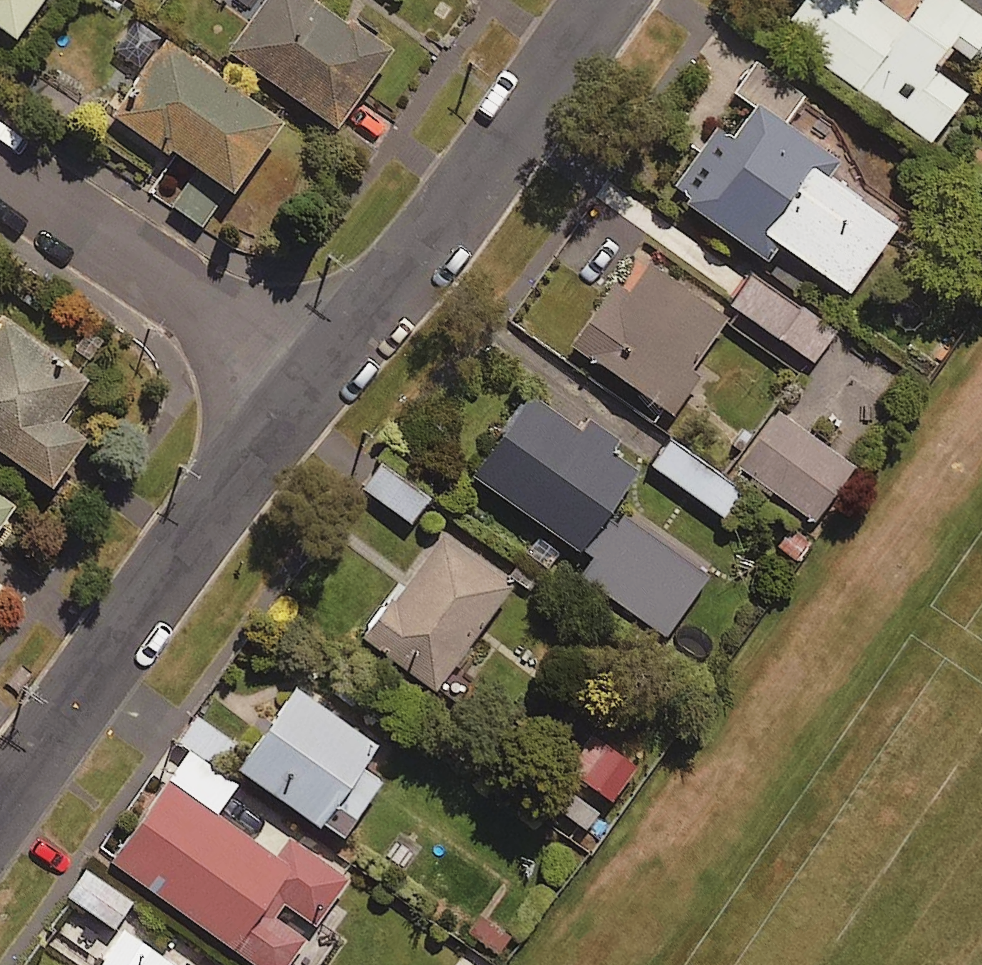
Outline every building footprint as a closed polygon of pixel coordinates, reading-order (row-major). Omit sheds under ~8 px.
[(20,45),(52,0),(0,0),(0,30),(20,45)] [(306,0),(276,0),(235,58),(343,134),(394,61),(306,0)] [(940,44),(883,0),(806,0),(778,36),(928,150),(964,102),(932,78),(952,53),(965,63),(981,41),(981,31),(962,16),(940,44)] [(287,136),(172,49),(122,113),(237,201),(287,136)] [(819,146),(746,93),(723,126),(712,118),(666,183),(758,249),(770,233),(839,281),(887,214),(810,159),(819,146)] [(224,200),(193,179),(173,208),(205,229),(224,200)] [(719,310),(643,257),(612,301),(598,292),(568,336),(665,404),(692,366),(684,360),(719,310)] [(831,325),(748,266),(725,298),(808,357),(831,325)] [(8,327),(0,339),(0,453),(60,495),(94,448),(64,427),(93,387),(8,327)] [(570,419),(521,384),(463,466),(571,542),(634,453),(575,411),(570,419)] [(845,460),(770,405),(731,458),(806,513),(845,460)] [(739,478),(671,429),(648,461),(717,509),(739,478)] [(0,500),(0,541),(19,514),(0,500)] [(702,564),(615,506),(572,569),(659,628),(702,564)] [(439,523),(360,626),(431,680),(510,577),(439,523)] [(368,734),(286,676),(229,757),(333,832),(374,775),(351,758),(368,734)] [(635,763),(590,732),(565,768),(610,798),(635,763)] [(180,743),(102,852),(260,964),(274,964),(345,867),(251,800),(233,824),(208,806),(229,778),(180,743)] [(127,897),(78,865),(61,891),(111,923),(127,897)] [(113,920),(82,964),(178,964),(113,920)]
